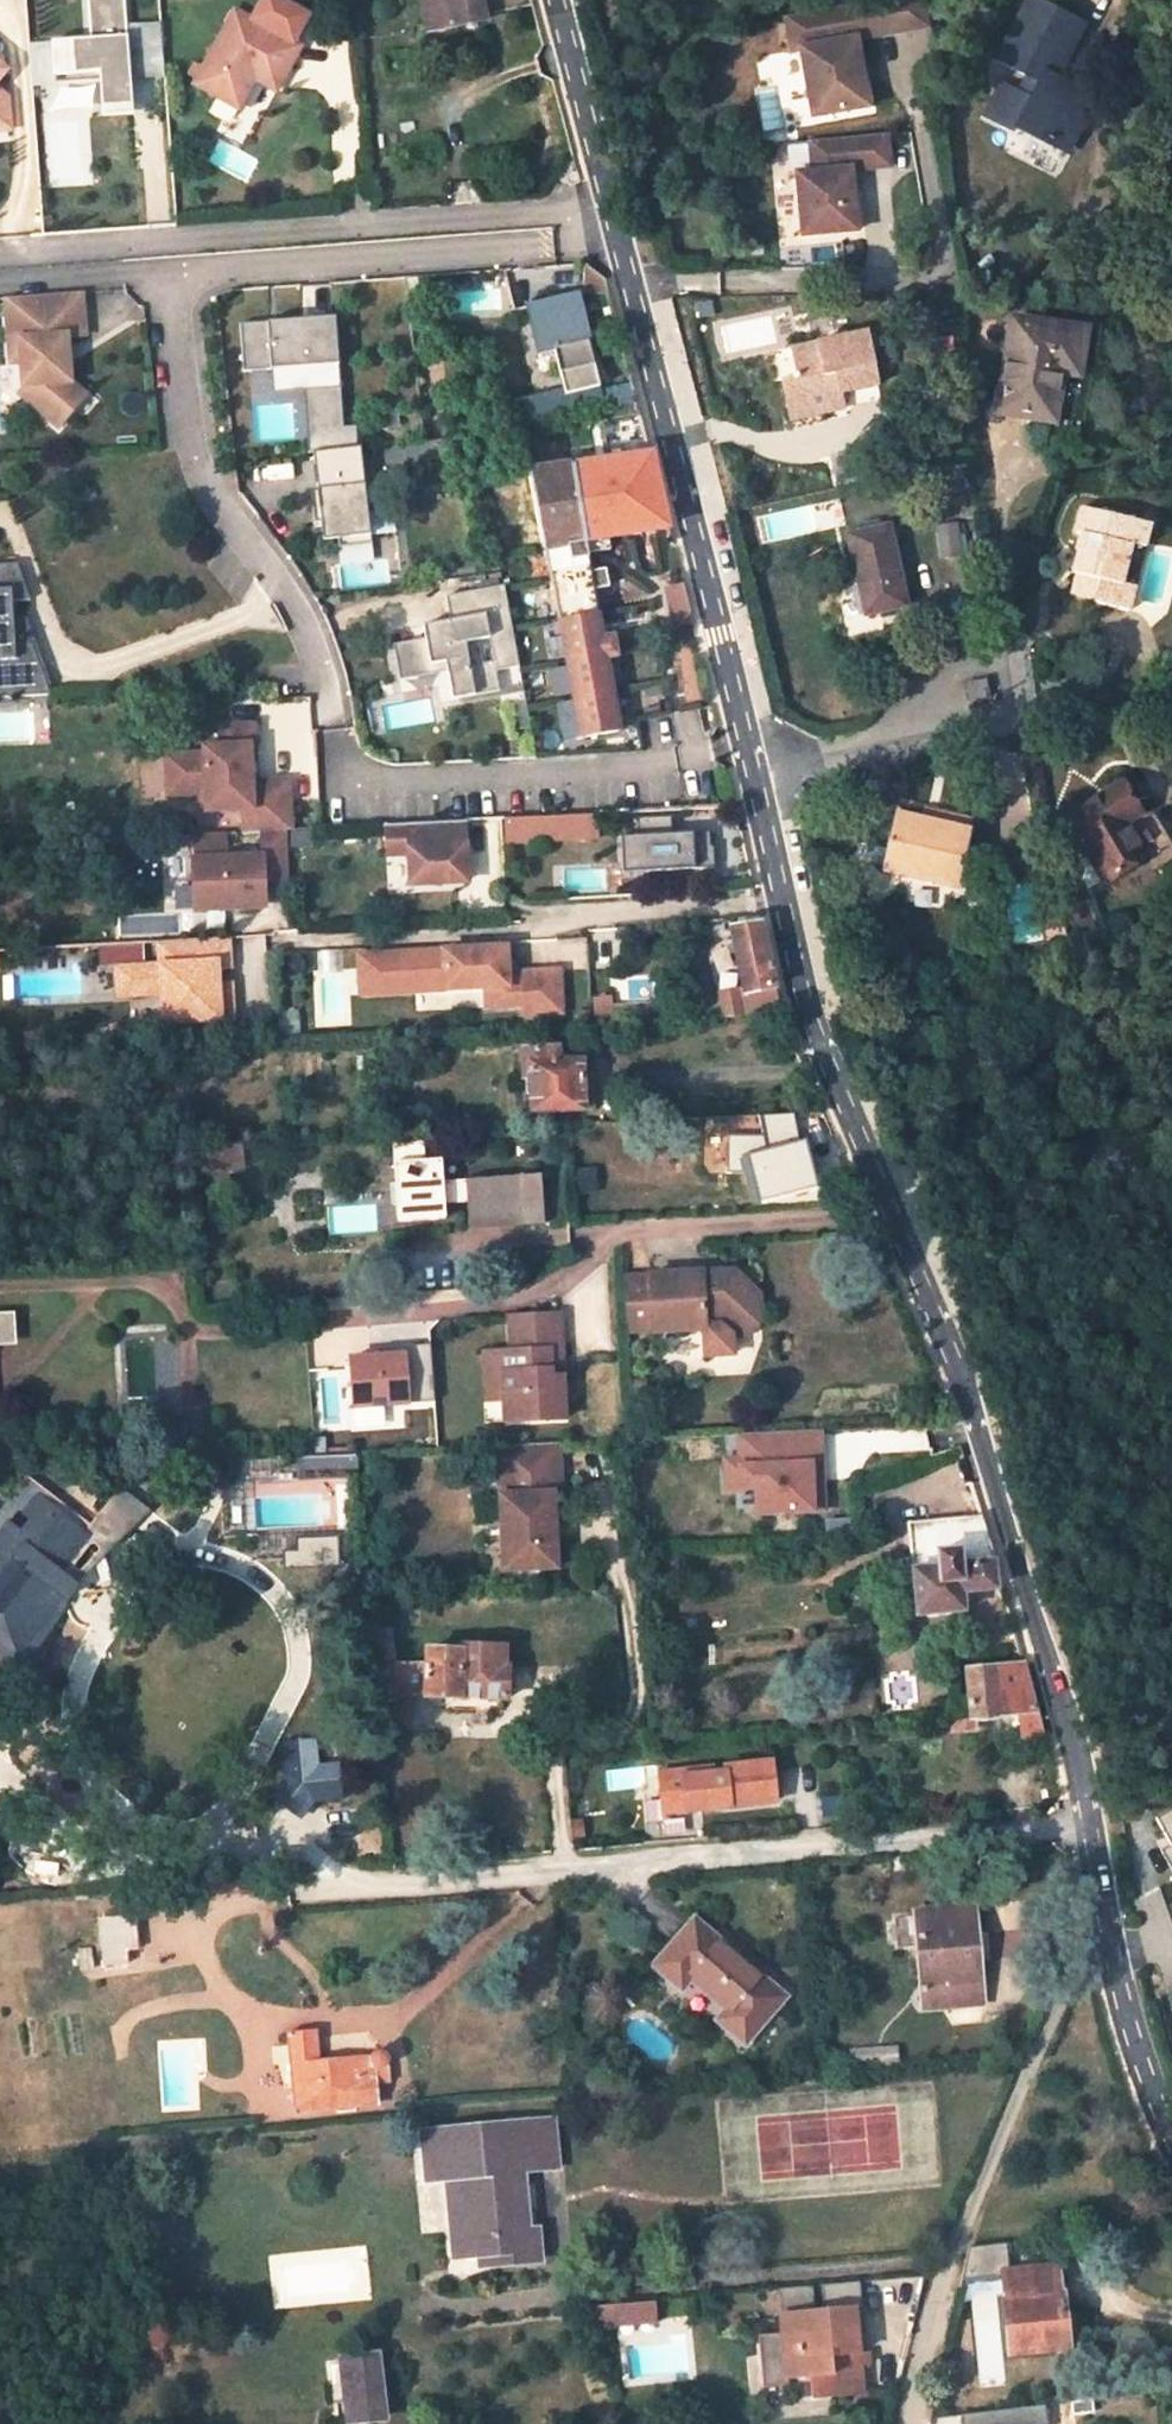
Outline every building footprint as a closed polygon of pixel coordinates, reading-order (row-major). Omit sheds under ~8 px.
[(121,0),(85,0),(88,39),(49,43),(52,77),(99,73),(102,101),(129,99),(128,80),(123,26),(121,0)] [(251,20),(296,44),(310,18),(277,0),(262,0),(251,20)] [(483,0),(450,0),(455,27),(487,20),(483,0)] [(783,17),(789,51),(797,49),(809,117),(866,107),(854,39),(925,26),(920,0),(877,0),(783,17)] [(1039,83),(1031,99),(1002,84),(986,115),(1016,131),(1018,126),(1065,150),(1092,97),(1055,78),(1083,24),(1038,0),(1028,0),(997,61),(1039,83)] [(233,10),(194,84),(238,108),(254,78),(260,68),(281,80),(299,46),(296,44),(251,20),(233,10)] [(157,23),(139,25),(144,69),(162,67),(157,23)] [(144,69),(139,25),(123,26),(128,80),(163,77),(162,67),(144,69)] [(49,43),(38,44),(41,77),(29,79),(29,88),(53,86),(52,77),(49,43)] [(38,44),(26,45),(29,79),(41,77),(38,44)] [(260,68),(254,78),(275,90),(281,80),(260,68)] [(9,129),(6,97),(0,92),(0,130),(9,129)] [(886,134),(809,141),(812,171),(796,173),(801,234),(855,230),(850,169),(889,166),(886,134)] [(805,144),(787,147),(790,172),(809,170),(805,144)] [(70,381),(68,357),(63,358),(63,351),(67,346),(67,336),(85,335),(81,292),(5,298),(9,348),(20,347),(22,385),(35,385),(38,410),(58,426),(85,395),(70,381)] [(527,306),(537,345),(552,341),(560,374),(594,365),(577,294),(527,306)] [(358,447),(356,427),(344,427),(335,317),(240,324),(244,371),(270,369),(272,392),(304,391),(308,453),(313,452),(358,447)] [(1011,318),(996,413),(1052,422),(1060,374),(1076,376),(1084,330),(1011,318)] [(838,393),(878,385),(867,331),(790,347),(796,376),(780,379),(785,402),(789,419),(841,409),(838,393)] [(10,363),(20,362),(20,347),(9,348),(10,363)] [(38,410),(35,385),(22,385),(17,392),(38,410)] [(311,489),(315,521),(321,521),(323,540),(337,538),(338,547),(371,543),(360,447),(358,447),(313,452),(317,489),(311,489)] [(531,473),(580,737),(618,730),(604,659),(617,656),(614,633),(601,635),(593,589),(607,587),(603,569),(590,571),(584,541),(607,537),(668,527),(650,453),(531,473)] [(1082,535),(1068,595),(1128,609),(1149,524),(1081,507),(1074,533),(1082,535)] [(888,525),(847,535),(865,614),(906,605),(888,525)] [(607,537),(584,541),(590,571),(603,569),(613,568),(607,537)] [(0,564),(0,698),(50,695),(32,644),(15,644),(13,617),(12,601),(29,600),(17,564),(0,564)] [(690,623),(681,583),(665,586),(674,626),(690,623)] [(496,671),(519,666),(504,585),(446,596),(450,621),(423,626),(425,638),(430,665),(445,662),(447,672),(452,699),(460,698),(499,690),(496,671)] [(32,644),(24,623),(13,617),(15,644),(32,644)] [(430,665),(425,638),(393,644),(400,681),(447,672),(445,662),(430,665)] [(970,708),(989,703),(984,680),(965,684),(970,708)] [(461,704),(524,692),(523,686),(499,690),(460,698),(461,704)] [(166,756),(168,795),(200,793),(201,811),(242,809),(244,832),(284,830),(291,830),(288,780),(251,782),(249,746),(255,745),(254,725),(221,726),(222,746),(203,747),(204,753),(166,756)] [(1064,816),(1104,882),(1145,857),(1125,822),(1140,812),(1121,781),(1064,816)] [(920,819),(935,823),(937,812),(923,809),(920,819)] [(955,887),(970,820),(937,812),(935,823),(920,819),(896,814),(884,870),(955,887)] [(534,840),(595,837),(594,813),(533,816),(534,840)] [(509,842),(534,840),(533,816),(507,817),(509,842)] [(467,880),(463,820),(386,825),(387,854),(408,853),(411,884),(467,880)] [(711,827),(621,832),(623,868),(713,863),(711,827)] [(287,880),(284,830),(244,832),(189,836),(193,911),(253,909),(264,897),(263,881),(287,880)] [(1065,926),(1061,907),(1046,910),(1049,929),(1065,926)] [(732,928),(745,988),(719,991),(724,1016),(780,1013),(760,925),(732,928)] [(1068,941),(1065,926),(1049,929),(1053,946),(1068,941)] [(158,940),(160,963),(128,965),(130,993),(161,991),(163,1022),(233,1017),(230,980),(218,981),(217,968),(230,967),(227,936),(158,940)] [(441,945),(442,965),(444,986),(484,983),(485,997),(521,995),(523,1009),(560,1007),(558,965),(506,968),(505,942),(441,945)] [(430,966),(432,987),(444,986),(442,965),(430,966)] [(580,1110),(579,1062),(556,1063),(555,1048),(530,1048),(532,1111),(580,1110)] [(394,1164),(398,1223),(445,1220),(444,1205),(466,1203),(469,1229),(545,1223),(542,1175),(442,1182),(441,1160),(425,1162),(423,1142),(392,1144),(394,1164)] [(192,1171),(240,1168),(238,1148),(205,1151),(205,1145),(190,1146),(192,1171)] [(754,1202),(782,1195),(780,1188),(812,1179),(803,1145),(755,1156),(758,1170),(747,1172),(754,1202)] [(812,1179),(780,1188),(782,1195),(813,1187),(812,1179)] [(721,1271),(648,1275),(651,1333),(702,1330),(702,1326),(717,1325),(728,1335),(745,1334),(758,1319),(757,1293),(738,1275),(733,1281),(721,1271)] [(556,1315),(505,1318),(507,1352),(486,1353),(488,1374),(500,1374),(501,1401),(502,1422),(561,1420),(559,1378),(547,1378),(546,1351),(558,1351),(556,1315)] [(11,1316),(0,1317),(0,1324),(1,1342),(12,1342),(11,1316)] [(430,1344),(347,1349),(351,1406),(433,1401),(430,1344)] [(483,1402),(501,1401),(500,1374),(488,1374),(486,1353),(480,1354),(483,1402)] [(750,1490),(751,1514),(815,1511),(812,1452),(824,1451),(823,1428),(736,1432),(737,1455),(720,1455),(722,1491),(750,1490)] [(557,1444),(496,1446),(502,1571),(555,1568),(552,1494),(559,1494),(557,1444)] [(355,1453),(297,1456),(298,1477),(356,1474),(355,1453)] [(63,1598),(48,1586),(87,1536),(36,1498),(13,1527),(0,1517),(0,1642),(18,1656),(63,1598)] [(1003,1587),(983,1515),(910,1523),(920,1614),(964,1609),(962,1592),(1003,1587)] [(389,1627),(370,1628),(380,1728),(392,1727),(390,1721),(409,1719),(408,1696),(506,1699),(506,1667),(502,1667),(503,1647),(459,1645),(458,1650),(426,1649),(425,1665),(393,1664),(389,1627)] [(972,1716),(1020,1710),(1024,1737),(1043,1734),(1035,1704),(1024,1664),(967,1670),(972,1716)] [(953,1730),(973,1729),(972,1716),(951,1718),(953,1730)] [(841,1740),(854,1739),(853,1728),(840,1730),(841,1740)] [(681,1811),(774,1802),(770,1763),(725,1767),(726,1775),(712,1776),(712,1768),(659,1774),(662,1802),(680,1800),(681,1811)] [(663,1813),(681,1811),(680,1800),(662,1802),(663,1813)] [(845,1876),(865,1875),(864,1860),(843,1861),(845,1876)] [(975,1911),(916,1915),(924,2009),(983,2004),(975,1911)] [(99,1921),(104,1965),(125,1964),(123,1950),(135,1949),(132,1917),(99,1921)] [(694,1921),(655,1967),(680,1990),(689,1979),(726,2010),(717,2021),(744,2044),(784,1998),(694,1921)] [(295,2110),(376,2102),(374,2071),(381,2071),(385,2070),(388,2067),(389,2063),(388,2059),(386,2055),(383,2052),(378,2052),(374,2053),(371,2057),(318,2062),(314,2031),(289,2034),(295,2110)] [(896,2050),(851,2054),(853,2072),(897,2068),(896,2050)] [(552,2121),(423,2132),(428,2180),(451,2178),(459,2258),(482,2256),(483,2266),(540,2261),(537,2231),(527,2232),(521,2171),(556,2168),(552,2121)] [(964,2261),(988,2258),(987,2246),(966,2248),(964,2261)] [(1065,2348),(1057,2262),(1002,2268),(1011,2354),(1065,2348)] [(648,2300),(606,2303),(607,2323),(649,2319),(648,2300)] [(606,2303),(582,2305),(587,2325),(607,2323),(606,2303)] [(851,2307),(782,2313),(784,2332),(759,2334),(763,2386),(790,2385),(789,2377),(810,2376),(812,2397),(863,2393),(860,2365),(856,2366),(851,2307)] [(384,2419),(376,2356),(342,2361),(349,2423),(384,2419)] [(810,2376),(789,2377),(790,2385),(790,2399),(812,2397),(810,2376)] [(1092,2400),(1072,2402),(1073,2415),(1093,2412),(1092,2400)] [(1045,2405),(960,2415),(961,2423),(1047,2423),(1045,2405)]
